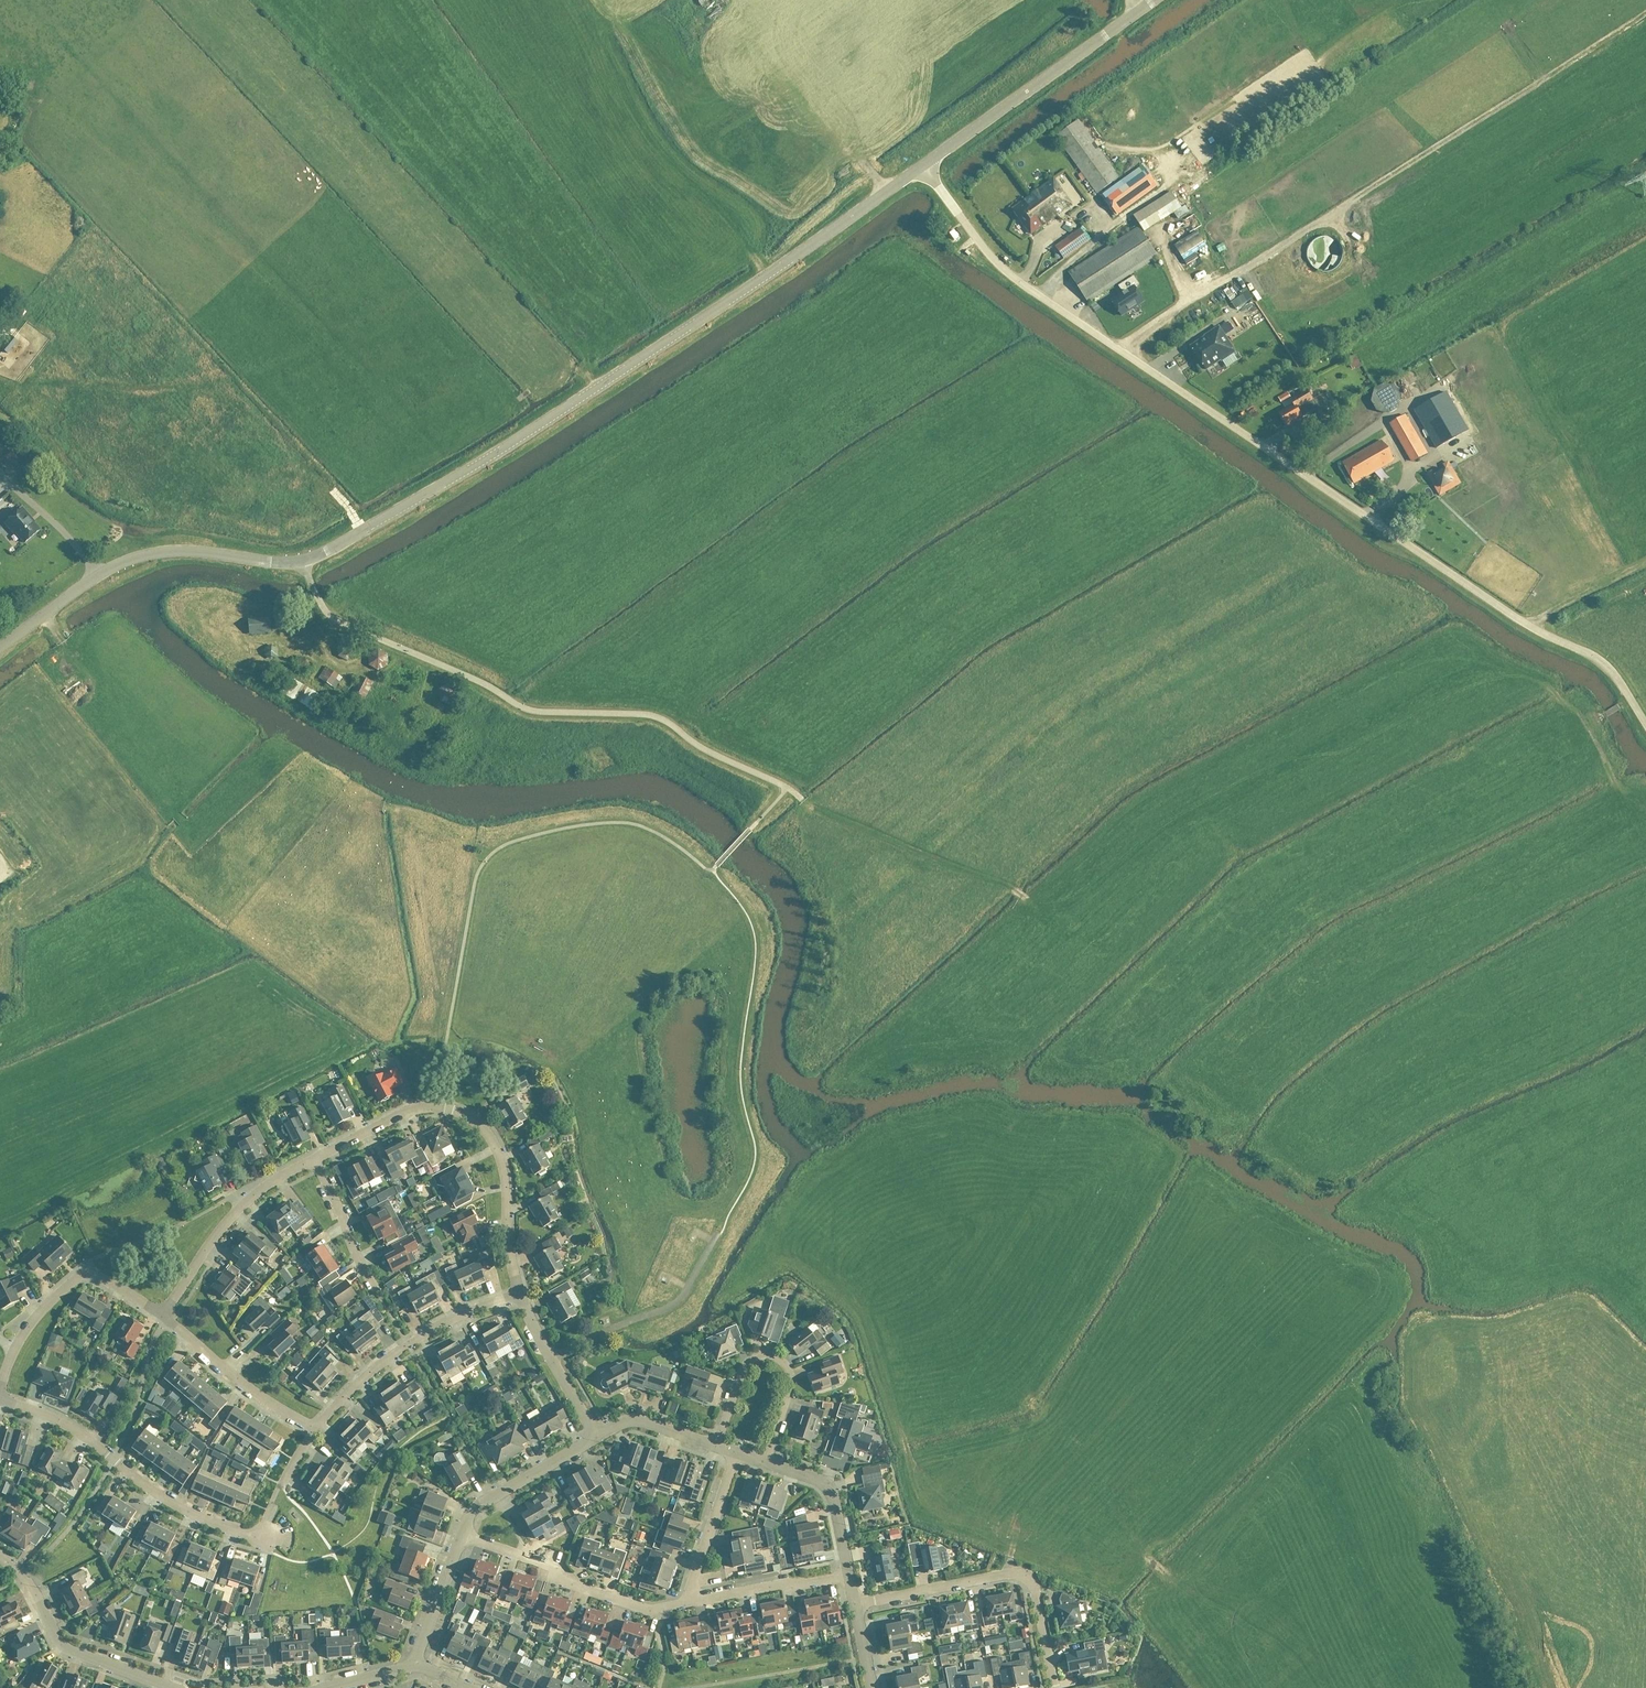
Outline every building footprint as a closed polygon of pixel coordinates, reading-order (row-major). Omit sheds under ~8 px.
[(1098,116),(1112,108),(1107,100),(1093,109),(1098,116)] [(1097,195),(1120,178),(1078,121),(1055,138),(1097,195)] [(1031,235),(1083,198),(1065,172),(1013,210),(1031,235)] [(1130,177),(1093,206),(1107,224),(1145,196),(1130,177)] [(1182,209),(1172,192),(1133,217),(1144,233),(1174,214),(1178,220),(1189,213),(1185,207),(1182,209)] [(1184,229),(1194,227),(1192,221),(1183,224),(1184,229)] [(1088,303),(1158,258),(1139,228),(1069,273),(1088,303)] [(1064,260),(1090,241),(1081,230),(1056,248),(1064,260)] [(1187,266),(1197,259),(1194,254),(1206,247),(1196,232),(1174,246),(1187,266)] [(1308,254),(1308,256),(1308,259),(1308,261),(1310,265),(1311,267),(1314,270),(1316,271),(1320,273),(1322,274),(1327,274),(1329,273),(1333,271),(1334,270),(1337,267),(1339,265),(1340,261),(1341,259),(1341,254),(1340,252),(1339,248),(1337,246),(1334,243),(1333,241),(1329,240),(1327,239),(1322,239),(1320,240),(1316,241),(1314,243),(1311,246),(1310,248),(1308,252),(1308,254)] [(1143,302),(1134,288),(1139,285),(1134,277),(1122,285),(1126,293),(1123,295),(1112,302),(1121,317),(1143,302)] [(1191,312),(1184,317),(1191,328),(1204,320),(1198,310),(1192,314),(1191,312)] [(1219,328),(1223,335),(1232,330),(1227,322),(1219,328)] [(1220,362),(1235,353),(1219,328),(1205,337),(1205,338),(1191,347),(1206,371),(1220,361),(1220,362)] [(1355,357),(1347,361),(1352,369),(1354,368),(1355,371),(1361,367),(1355,357)] [(1407,405),(1430,392),(1425,382),(1401,395),(1407,405)] [(1385,413),(1387,413),(1390,413),(1392,412),(1394,411),(1396,410),(1397,408),(1399,406),(1400,404),(1400,401),(1400,399),(1400,397),(1400,395),(1399,393),(1397,391),(1396,389),(1394,387),(1392,386),(1390,386),(1387,385),(1385,385),(1383,386),(1381,386),(1379,387),(1377,389),(1375,391),(1374,393),(1373,395),(1372,397),(1372,399),(1372,401),(1373,404),(1374,406),(1375,408),(1377,410),(1379,411),(1381,412),(1383,413),(1385,413)] [(1294,405),(1279,414),(1287,426),(1316,409),(1320,417),(1333,410),(1323,394),(1313,400),(1307,390),(1290,399),(1294,405)] [(1468,432),(1446,393),(1414,411),(1437,450),(1468,432)] [(1429,454),(1407,415),(1391,424),(1413,463),(1429,454)] [(1,438),(11,448),(16,443),(6,433),(1,438)] [(1354,484),(1391,463),(1381,442),(1342,464),(1354,484)] [(1444,465),(1454,482),(1442,488),(1432,471),(1428,474),(1440,496),(1461,484),(1449,462),(1444,465)] [(16,534),(24,544),(39,531),(28,519),(29,518),(22,509),(5,524),(15,535),(16,534)] [(1527,553),(1538,547),(1532,537),(1521,544),(1527,553)] [(217,656),(221,649),(209,642),(205,649),(217,656)] [(350,664),(349,650),(338,651),(338,665),(350,664)] [(232,666),(234,661),(223,654),(221,659),(232,666)] [(372,674),(385,673),(384,656),(370,657),(372,674)] [(301,657),(294,668),(306,675),(313,664),(301,657)] [(326,671),(318,682),(334,693),(342,683),(326,671)] [(281,695),(311,716),(321,702),(291,681),(281,695)] [(351,699),(365,704),(371,685),(356,681),(351,699)] [(81,685),(63,698),(70,708),(88,695),(81,685)] [(374,705),(378,691),(373,689),(369,703),(374,705)] [(439,690),(439,704),(452,703),(452,690),(439,690)] [(367,1081),(369,1086),(370,1085),(379,1103),(393,1096),(390,1090),(402,1084),(395,1070),(383,1076),(382,1075),(376,1078),(375,1077),(371,1075),(368,1077),(367,1081)] [(528,1087),(523,1078),(511,1084),(517,1093),(528,1087)] [(332,1100),(322,1105),(334,1127),(350,1118),(345,1110),(352,1107),(342,1088),(330,1095),(332,1100)] [(522,1125),(521,1123),(525,1121),(518,1109),(520,1107),(515,1098),(496,1109),(502,1118),(504,1117),(511,1129),(514,1127),(515,1129),(522,1125)] [(294,1147),(309,1140),(304,1131),(305,1129),(310,1126),(301,1109),(289,1115),(292,1121),(283,1126),(283,1127),(283,1130),(285,1135),(288,1135),(294,1147)] [(240,1147),(238,1152),(243,1154),(249,1165),(262,1158),(257,1147),(264,1143),(256,1127),(241,1135),(245,1142),(239,1145),(240,1147)] [(423,1153),(428,1163),(431,1169),(446,1160),(441,1150),(450,1145),(441,1128),(425,1136),(424,1139),(430,1150),(423,1153)] [(428,1163),(423,1153),(421,1149),(413,1153),(407,1140),(396,1146),(405,1164),(411,1161),(415,1169),(428,1163)] [(538,1174),(539,1176),(546,1172),(545,1170),(549,1168),(542,1155),(544,1154),(538,1145),(520,1155),(525,1165),(527,1164),(534,1176),(538,1174)] [(386,1167),(392,1179),(402,1174),(399,1167),(405,1164),(396,1146),(384,1152),(391,1165),(386,1167)] [(204,1170),(197,1173),(198,1175),(196,1181),(202,1183),(207,1193),(220,1186),(214,1173),(221,1170),(214,1157),(201,1164),(204,1170)] [(368,1184),(385,1176),(381,1168),(383,1167),(379,1160),(372,1163),(370,1159),(358,1166),(368,1184)] [(353,1200),(364,1195),(361,1188),(368,1184),(358,1166),(347,1172),(349,1176),(342,1179),(353,1200)] [(448,1176),(445,1170),(432,1177),(436,1186),(444,1188),(446,1192),(468,1181),(461,1169),(448,1176)] [(455,1210),(471,1202),(469,1198),(470,1196),(474,1194),(468,1181),(446,1192),(455,1210)] [(549,1188),(552,1194),(560,1190),(557,1184),(549,1188)] [(548,1228),(555,1224),(554,1222),(558,1220),(551,1207),(553,1206),(547,1197),(529,1208),(534,1217),(536,1216),(543,1228),(547,1226),(548,1228)] [(379,1213),(366,1219),(372,1230),(390,1221),(387,1216),(394,1212),(388,1200),(376,1206),(379,1213)] [(297,1214),(288,1203),(277,1211),(289,1227),(296,1222),(301,1228),(312,1220),(303,1209),(297,1214)] [(430,1224),(441,1218),(436,1210),(426,1216),(430,1224)] [(275,1231),(269,1235),(279,1245),(283,1242),(279,1235),(289,1227),(277,1211),(266,1220),(275,1231)] [(471,1228),(477,1224),(470,1211),(449,1221),(456,1235),(458,1234),(463,1245),(476,1238),(471,1228)] [(346,1221),(348,1226),(357,1224),(356,1218),(346,1221)] [(391,1235),(395,1243),(406,1237),(400,1224),(397,1218),(390,1221),(372,1230),(378,1242),(391,1235)] [(412,1231),(418,1242),(426,1237),(420,1227),(412,1231)] [(261,1244),(250,1235),(242,1245),(256,1257),(257,1257),(261,1252),(269,1259),(277,1249),(265,1239),(261,1244)] [(52,1272),(65,1261),(64,1259),(71,1253),(57,1237),(37,1255),(34,1251),(23,1260),(34,1272),(43,1263),(52,1272)] [(396,1253),(385,1258),(393,1273),(416,1262),(411,1253),(417,1250),(411,1237),(392,1246),(396,1253)] [(553,1279),(560,1275),(559,1273),(563,1271),(556,1258),(558,1257),(555,1253),(561,1250),(554,1238),(541,1245),(545,1252),(534,1258),(539,1268),(541,1267),(548,1279),(552,1277),(553,1279)] [(240,1269),(253,1280),(260,1271),(253,1265),(258,1258),(257,1257),(256,1257),(242,1245),(233,1255),(244,1264),(240,1269)] [(302,1261),(306,1258),(313,1270),(331,1258),(323,1247),(316,1251),(313,1246),(299,1255),(302,1261)] [(487,1282),(482,1271),(494,1265),(492,1249),(470,1259),(473,1266),(466,1269),(475,1288),(487,1282)] [(451,1261),(457,1259),(454,1251),(448,1253),(451,1261)] [(332,1274),(339,1270),(331,1258),(313,1270),(321,1281),(318,1284),(322,1290),(329,1285),(336,1280),(332,1274)] [(457,1282),(462,1294),(475,1288),(466,1269),(459,1273),(455,1266),(444,1271),(447,1276),(451,1285),(457,1282)] [(231,1291),(240,1298),(252,1284),(238,1274),(234,1279),(225,1271),(222,1274),(221,1273),(219,1273),(215,1279),(215,1281),(216,1282),(211,1288),(224,1299),(231,1291)] [(438,1284),(442,1282),(437,1272),(433,1275),(438,1284)] [(438,1284),(433,1275),(416,1283),(420,1290),(429,1309),(441,1303),(434,1291),(440,1288),(438,1284)] [(587,1275),(581,1278),(586,1288),(592,1285),(587,1275)] [(19,1301),(16,1296),(26,1290),(19,1276),(9,1282),(8,1281),(0,1285),(0,1304),(3,1309),(19,1301)] [(302,1280),(296,1284),(300,1291),(306,1287),(302,1280)] [(331,1313),(339,1308),(339,1309),(356,1297),(345,1281),(332,1290),(329,1285),(322,1290),(318,1293),(331,1313)] [(571,1290),(567,1283),(554,1290),(558,1297),(547,1304),(552,1313),(554,1312),(561,1324),(565,1323),(566,1325),(573,1321),(571,1319),(575,1316),(568,1304),(570,1303),(565,1293),(571,1290)] [(405,1308),(411,1304),(417,1316),(429,1309),(420,1290),(413,1294),(409,1288),(397,1294),(400,1299),(405,1308)] [(279,1304),(291,1298),(287,1292),(276,1299),(279,1304)] [(105,1308),(83,1294),(74,1310),(96,1323),(93,1328),(99,1332),(106,1321),(100,1317),(105,1308)] [(279,1302),(272,1296),(267,1302),(274,1307),(279,1302)] [(368,1296),(363,1300),(371,1311),(369,1313),(372,1317),(378,1325),(383,1321),(375,1308),(368,1296)] [(244,1322),(254,1333),(264,1324),(269,1329),(279,1319),(271,1310),(265,1315),(260,1309),(265,1304),(260,1298),(250,1308),(255,1313),(244,1322)] [(754,1334),(768,1339),(772,1330),(782,1333),(786,1320),(783,1319),(786,1311),(770,1306),(768,1314),(758,1310),(753,1313),(749,1326),(756,1328),(754,1334)] [(363,1327),(356,1332),(369,1348),(380,1340),(372,1330),(378,1325),(372,1317),(369,1313),(358,1321),(363,1327)] [(131,1360),(139,1348),(132,1344),(142,1328),(128,1319),(116,1337),(123,1342),(124,1345),(120,1352),(131,1360)] [(279,1338),(268,1348),(278,1359),(294,1344),(289,1338),(297,1332),(287,1321),(274,1333),(279,1338)] [(513,1352),(523,1346),(520,1341),(515,1333),(510,1336),(503,1325),(492,1331),(502,1349),(509,1345),(513,1352)] [(728,1332),(707,1341),(716,1362),(734,1355),(736,1350),(736,1349),(743,1346),(735,1327),(728,1331),(728,1332)] [(807,1329),(788,1344),(797,1357),(812,1346),(816,1352),(827,1344),(817,1331),(811,1335),(807,1329)] [(350,1346),(358,1357),(369,1348),(356,1332),(350,1337),(345,1331),(336,1338),(339,1343),(345,1350),(350,1346)] [(492,1331),(480,1338),(485,1346),(478,1350),(485,1361),(484,1361),(487,1366),(498,1360),(495,1353),(502,1349),(492,1331)] [(315,1350),(324,1342),(319,1336),(310,1344),(315,1350)] [(459,1342),(456,1344),(447,1349),(461,1374),(480,1363),(472,1350),(465,1354),(459,1342)] [(330,1384),(339,1373),(329,1365),(334,1360),(326,1353),(327,1353),(322,1349),(309,1364),(314,1370),(330,1384)] [(440,1379),(443,1384),(461,1374),(447,1349),(435,1356),(442,1367),(435,1371),(440,1379)] [(808,1375),(814,1393),(839,1385),(836,1376),(843,1374),(837,1357),(818,1364),(821,1371),(808,1375)] [(428,1360),(423,1363),(429,1372),(434,1370),(428,1360)] [(174,1388),(188,1371),(178,1363),(164,1380),(174,1388)] [(669,1373),(650,1367),(649,1370),(626,1363),(619,1366),(619,1365),(616,1365),(611,1367),(610,1369),(611,1370),(602,1375),(604,1380),(602,1381),(601,1385),(603,1389),(606,1390),(609,1389),(611,1394),(628,1385),(643,1390),(644,1386),(663,1392),(669,1373)] [(266,1369),(273,1374),(277,1369),(270,1364),(266,1369)] [(294,1376),(297,1367),(288,1364),(284,1373),(294,1376)] [(697,1399),(710,1404),(716,1387),(707,1384),(709,1375),(688,1368),(683,1381),(693,1384),(688,1397),(696,1400),(697,1399)] [(499,1375),(496,1369),(489,1374),(491,1379),(499,1375)] [(46,1394),(66,1401),(73,1381),(53,1374),(53,1375),(39,1370),(34,1383),(48,1388),(46,1394)] [(321,1394),(323,1392),(330,1384),(314,1370),(309,1376),(303,1371),(295,1380),(299,1384),(300,1383),(307,1390),(311,1385),(321,1394)] [(183,1396),(198,1379),(188,1371),(174,1388),(183,1396)] [(528,1375),(532,1387),(540,1385),(537,1372),(528,1375)] [(281,1376),(275,1381),(280,1387),(286,1382),(281,1376)] [(198,1379),(183,1396),(193,1404),(207,1388),(198,1379)] [(389,1390),(405,1413),(428,1397),(417,1381),(405,1389),(401,1383),(399,1385),(398,1383),(389,1390)] [(207,1388),(193,1404),(199,1409),(196,1412),(196,1415),(199,1417),(203,1412),(217,1396),(207,1388)] [(405,1413),(389,1390),(380,1396),(381,1397),(379,1399),(383,1405),(374,1411),(386,1427),(405,1413)] [(91,1392),(80,1411),(94,1420),(103,1406),(109,1410),(117,1398),(104,1391),(100,1398),(91,1392)] [(220,1412),(227,1404),(217,1396),(203,1412),(212,1421),(208,1425),(216,1432),(225,1417),(220,1412)] [(152,1403),(159,1406),(161,1400),(155,1397),(152,1403)] [(863,1412),(864,1409),(861,1408),(861,1406),(840,1404),(836,1418),(842,1420),(833,1447),(844,1450),(842,1454),(853,1457),(855,1450),(867,1453),(872,1437),(861,1434),(863,1426),(855,1424),(859,1412),(862,1413),(863,1412)] [(167,1405),(163,1410),(169,1414),(173,1409),(167,1405)] [(540,1415),(551,1434),(562,1428),(559,1422),(566,1418),(558,1405),(540,1415)] [(157,1409),(151,1406),(148,1412),(155,1415),(157,1409)] [(232,1433),(244,1415),(234,1408),(222,1427),(232,1433)] [(803,1414),(795,1437),(810,1442),(817,1419),(821,1421),(823,1413),(809,1408),(807,1415),(803,1414)] [(174,1418),(178,1413),(173,1409),(169,1414),(174,1418)] [(454,1413),(460,1422),(468,1418),(462,1409),(454,1413)] [(242,1440),(253,1421),(244,1415),(232,1433),(242,1440)] [(551,1434),(540,1415),(519,1427),(527,1441),(536,1435),(539,1441),(551,1434)] [(188,1430),(193,1425),(187,1420),(183,1425),(188,1430)] [(358,1420),(356,1422),(348,1430),(363,1444),(368,1439),(373,1445),(383,1435),(378,1431),(371,1425),(367,1429),(358,1420)] [(251,1446),(263,1427),(253,1421),(242,1440),(251,1446)] [(174,1423),(170,1428),(176,1432),(180,1427),(174,1423)] [(498,1437),(510,1458),(523,1451),(521,1447),(526,1444),(515,1424),(508,1429),(509,1431),(498,1437)] [(159,1433),(149,1426),(145,1432),(145,1431),(132,1449),(142,1457),(155,1439),(159,1433)] [(181,1436),(185,1431),(180,1427),(176,1432),(181,1436)] [(260,1451),(272,1433),(263,1427),(251,1446),(260,1451)] [(7,1460),(14,1432),(1,1428),(0,1433),(0,1458),(7,1460)] [(338,1439),(347,1448),(343,1453),(350,1460),(349,1460),(354,1464),(362,1456),(357,1450),(363,1444),(348,1430),(338,1439)] [(25,1446),(28,1436),(14,1432),(7,1460),(14,1462),(14,1463),(28,1467),(33,1449),(25,1446)] [(272,1433),(260,1451),(256,1458),(266,1464),(282,1439),(272,1433)] [(435,1439),(438,1448),(450,1444),(447,1435),(435,1439)] [(510,1458),(498,1437),(487,1444),(486,1442),(478,1446),(486,1459),(492,1456),(497,1466),(500,1466),(504,1464),(505,1461),(510,1458)] [(194,1438),(190,1443),(195,1448),(199,1442),(194,1438)] [(152,1464),(165,1446),(155,1439),(142,1457),(152,1464)] [(201,1452),(205,1447),(199,1442),(195,1448),(201,1452)] [(217,1445),(214,1450),(220,1454),(223,1448),(217,1445)] [(637,1470),(643,1450),(630,1445),(626,1459),(614,1455),(612,1462),(616,1464),(613,1471),(627,1476),(630,1467),(637,1470)] [(162,1472),(175,1454),(165,1446),(152,1464),(162,1472)] [(226,1457),(229,1451),(223,1448),(220,1454),(226,1457)] [(62,1457),(48,1449),(37,1468),(51,1476),(51,1475),(57,1479),(66,1464),(60,1461),(62,1457)] [(643,1450),(637,1470),(643,1472),(640,1481),(654,1485),(659,1471),(652,1468),(656,1454),(643,1450)] [(213,1452),(210,1457),(216,1460),(219,1455),(213,1452)] [(323,1452),(320,1457),(328,1461),(331,1457),(323,1452)] [(434,1460),(434,1463),(435,1465),(437,1467),(440,1468),(443,1467),(444,1469),(456,1489),(468,1482),(464,1476),(460,1469),(467,1466),(462,1458),(459,1452),(446,1460),(445,1458),(444,1456),(441,1455),(439,1455),(436,1456),(435,1458),(434,1460)] [(175,1454),(162,1472),(172,1479),(185,1461),(175,1454)] [(222,1464),(225,1459),(219,1455),(216,1460),(222,1464)] [(237,1456),(234,1461),(240,1465),(243,1459),(237,1456)] [(246,1468),(249,1462),(243,1459),(240,1465),(246,1468)] [(322,1465),(321,1467),(315,1476),(338,1493),(353,1471),(339,1460),(333,1468),(332,1467),(330,1470),(322,1465)] [(682,1486),(689,1465),(675,1460),(669,1478),(662,1475),(657,1489),(670,1493),(673,1483),(682,1486)] [(185,1461),(172,1479),(183,1487),(186,1483),(190,1476),(196,1469),(185,1461)] [(233,1462),(230,1468),(236,1471),(239,1466),(233,1462)] [(63,1483),(76,1491),(87,1472),(74,1464),(72,1468),(66,1464),(57,1479),(63,1482),(63,1483)] [(689,1465),(682,1486),(680,1492),(688,1494),(686,1499),(699,1503),(704,1490),(696,1487),(702,1470),(689,1465)] [(243,1474),(246,1469),(239,1466),(236,1471),(243,1474)] [(258,1473),(264,1477),(267,1472),(261,1468),(258,1473)] [(578,1475),(588,1493),(595,1489),(599,1497),(611,1490),(609,1486),(612,1484),(607,1476),(604,1478),(604,1477),(597,1481),(590,1468),(578,1475)] [(201,1495),(210,1475),(200,1470),(191,1491),(201,1495)] [(358,1472),(355,1480),(365,1484),(368,1476),(358,1472)] [(858,1491),(862,1512),(883,1508),(880,1495),(885,1494),(880,1473),(861,1477),(864,1490),(858,1491)] [(210,1475),(201,1495),(212,1500),(220,1479),(210,1475)] [(261,1483),(263,1479),(257,1475),(255,1480),(261,1483)] [(588,1493),(578,1475),(566,1481),(573,1494),(567,1498),(574,1511),(587,1504),(582,1497),(588,1493)] [(307,1487),(314,1492),(312,1496),(313,1496),(307,1505),(323,1514),(338,1493),(315,1476),(307,1487)] [(222,1504),(231,1484),(220,1479),(212,1500),(222,1504)] [(760,1506),(767,1487),(747,1480),(738,1507),(745,1509),(745,1508),(750,1510),(752,1503),(760,1506)] [(244,1481),(241,1488),(233,1509),(243,1513),(255,1486),(244,1481)] [(233,1509),(241,1488),(231,1484),(222,1504),(233,1509)] [(14,1502),(19,1489),(11,1485),(6,1499),(14,1502)] [(767,1487),(760,1506),(768,1509),(766,1516),(771,1518),(770,1519),(777,1521),(786,1493),(767,1487)] [(421,1513),(440,1520),(447,1500),(421,1490),(418,1499),(418,1501),(424,1504),(421,1513)] [(528,1528),(549,1516),(545,1510),(551,1506),(544,1494),(531,1502),(534,1508),(521,1516),(528,1528)] [(93,1517),(99,1520),(102,1516),(113,1523),(125,1504),(113,1498),(111,1503),(104,1500),(93,1517)] [(113,1523),(125,1530),(122,1535),(127,1539),(135,1526),(130,1523),(136,1512),(125,1504),(113,1523)] [(0,1535),(0,1537),(5,1540),(6,1539),(12,1543),(24,1525),(27,1520),(9,1508),(1,1520),(8,1524),(0,1535)] [(666,1533),(685,1539),(689,1527),(675,1523),(677,1516),(665,1512),(659,1530),(666,1533)] [(378,1522),(377,1523),(378,1523),(390,1528),(390,1527),(391,1524),(387,1522),(390,1516),(381,1513),(380,1517),(378,1522)] [(440,1520),(421,1513),(417,1522),(413,1520),(411,1521),(407,1530),(432,1539),(440,1520)] [(595,1519),(606,1523),(609,1515),(602,1513),(595,1517),(595,1519)] [(549,1516),(528,1528),(535,1540),(548,1532),(552,1539),(565,1531),(558,1519),(552,1522),(549,1516)] [(799,1542),(819,1538),(816,1524),(803,1527),(801,1518),(805,1516),(785,1523),(788,1535),(797,1533),(799,1542)] [(36,1520),(31,1529),(24,1525),(12,1543),(19,1547),(18,1548),(23,1552),(32,1539),(38,1544),(42,1537),(44,1539),(50,1530),(36,1520)] [(132,1547),(138,1550),(142,1543),(154,1549),(164,1529),(151,1524),(146,1535),(140,1532),(132,1547)] [(580,1525),(579,1524),(571,1529),(575,1535),(576,1535),(580,1525)] [(158,1559),(168,1565),(176,1550),(170,1547),(175,1536),(164,1529),(154,1549),(161,1553),(158,1559)] [(730,1556),(751,1552),(750,1545),(760,1543),(757,1529),(742,1532),(744,1540),(728,1544),(730,1556)] [(685,1539),(666,1533),(659,1530),(652,1549),(665,1553),(667,1547),(681,1551),(685,1539)] [(643,1536),(634,1535),(633,1544),(642,1545),(643,1536)] [(403,1562),(423,1569),(427,1558),(413,1552),(417,1542),(403,1537),(399,1547),(402,1548),(400,1553),(405,1555),(403,1562)] [(819,1538),(799,1542),(800,1552),(792,1553),(794,1566),(815,1562),(814,1561),(810,1562),(809,1555),(822,1552),(819,1538)] [(577,1561),(588,1564),(586,1568),(599,1572),(605,1554),(598,1551),(600,1545),(584,1540),(577,1561)] [(921,1560),(924,1574),(940,1571),(940,1570),(945,1569),(948,1564),(945,1551),(941,1548),(936,1549),(936,1548),(920,1551),(919,1543),(907,1546),(911,1566),(914,1567),(918,1561),(921,1560)] [(181,1569),(181,1570),(193,1575),(204,1548),(191,1544),(187,1555),(180,1553),(175,1566),(181,1569)] [(554,1544),(552,1550),(563,1554),(565,1548),(554,1544)] [(201,1577),(212,1582),(218,1568),(212,1566),(216,1555),(204,1548),(193,1575),(201,1578),(201,1577)] [(893,1580),(897,1579),(899,1576),(898,1572),(896,1570),(891,1571),(889,1558),(892,1558),(890,1549),(875,1552),(876,1559),(872,1559),(874,1569),(872,1569),(874,1574),(876,1574),(878,1583),(893,1580)] [(605,1554),(599,1572),(611,1577),(615,1565),(622,1568),(626,1554),(615,1550),(612,1556),(605,1554)] [(651,1571),(671,1578),(676,1566),(663,1561),(665,1555),(651,1550),(647,1563),(654,1565),(651,1571)] [(751,1552),(730,1556),(733,1569),(749,1565),(750,1574),(766,1571),(763,1557),(753,1559),(751,1552)] [(218,1585),(225,1587),(227,1580),(240,1584),(247,1562),(234,1559),(230,1571),(224,1569),(218,1585)] [(480,1586),(487,1567),(487,1564),(476,1561),(472,1574),(465,1572),(460,1585),(472,1589),(474,1584),(480,1586)] [(251,1593),(258,1595),(262,1581),(256,1579),(260,1568),(247,1562),(240,1584),(253,1588),(251,1593)] [(423,1569),(403,1562),(399,1573),(392,1571),(390,1578),(402,1583),(405,1576),(419,1581),(423,1569)] [(487,1567),(480,1586),(486,1589),(485,1593),(496,1597),(500,1584),(494,1582),(499,1567),(487,1563),(487,1564),(487,1567)] [(671,1578),(651,1571),(643,1569),(640,1575),(643,1576),(639,1588),(652,1593),(654,1586),(667,1591),(671,1578)] [(65,1605),(85,1595),(81,1586),(86,1583),(85,1580),(87,1578),(83,1571),(71,1577),(74,1584),(59,1592),(65,1605)] [(525,1577),(514,1574),(510,1587),(503,1585),(499,1598),(516,1604),(518,1599),(525,1577)] [(525,1577),(518,1599),(524,1601),(522,1606),(533,1610),(538,1596),(531,1594),(536,1579),(525,1576),(525,1577)] [(408,1610),(412,1597),(398,1592),(401,1586),(386,1580),(382,1593),(390,1596),(388,1603),(408,1610)] [(214,1585),(208,1583),(204,1592),(210,1595),(214,1585)] [(183,1604),(185,1597),(170,1593),(168,1601),(183,1604)] [(85,1595),(65,1605),(72,1617),(85,1610),(89,1617),(101,1611),(95,1600),(89,1603),(85,1595)] [(998,1598),(1002,1616),(1009,1615),(1011,1622),(1023,1620),(1020,1605),(1013,1606),(1011,1595),(998,1598)] [(1088,1614),(1085,1602),(1075,1604),(1074,1600),(1061,1595),(1059,1601),(1060,1607),(1056,1608),(1060,1629),(1081,1625),(1079,1616),(1088,1614)] [(544,1626),(544,1625),(546,1620),(552,1622),(559,1600),(548,1597),(544,1610),(538,1608),(533,1623),(544,1626)] [(817,1600),(816,1600),(822,1631),(823,1631),(829,1629),(829,1628),(841,1626),(841,1625),(838,1611),(836,1603),(829,1605),(828,1597),(824,1598),(822,1598),(818,1599),(817,1600)] [(983,1609),(981,1613),(984,1628),(996,1625),(994,1618),(1002,1616),(998,1598),(985,1600),(987,1608),(983,1609)] [(472,1609),(473,1600),(464,1599),(463,1608),(472,1609)] [(559,1600),(552,1622),(558,1624),(557,1629),(568,1633),(572,1620),(566,1617),(571,1603),(559,1599),(559,1600)] [(805,1611),(798,1613),(802,1635),(815,1633),(815,1632),(821,1631),(822,1631),(816,1600),(814,1600),(813,1600),(808,1600),(807,1602),(804,1602),(805,1611)] [(772,1604),(771,1604),(776,1626),(783,1624),(784,1631),(796,1629),(794,1616),(787,1617),(784,1602),(780,1603),(778,1602),(773,1603),(772,1604)] [(168,1619),(176,1622),(181,1606),(173,1604),(168,1619)] [(762,1622),(755,1624),(758,1637),(770,1634),(777,1633),(776,1626),(771,1604),(770,1604),(769,1604),(764,1605),(763,1606),(759,1607),(762,1622)] [(953,1607),(957,1628),(964,1626),(966,1633),(978,1630),(975,1614),(969,1615),(966,1604),(953,1607)] [(25,1616),(22,1610),(19,1611),(16,1605),(12,1606),(11,1605),(0,1610),(0,1625),(0,1626),(0,1638),(16,1629),(13,1623),(22,1618),(25,1616)] [(220,1605),(218,1617),(228,1619),(230,1607),(220,1605)] [(124,1643),(133,1617),(116,1611),(111,1606),(100,1615),(110,1626),(106,1637),(124,1643)] [(957,1628),(953,1607),(939,1609),(941,1621),(935,1622),(938,1637),(951,1634),(950,1629),(957,1628)] [(470,1618),(475,1620),(479,1611),(474,1609),(470,1618)] [(590,1635),(597,1613),(586,1609),(582,1623),(575,1621),(571,1634),(582,1638),(583,1633),(590,1635)] [(396,1640),(401,1627),(387,1622),(390,1616),(375,1610),(371,1623),(379,1626),(376,1633),(396,1640)] [(728,1613),(733,1635),(740,1633),(741,1640),(753,1638),(751,1625),(744,1626),(740,1610),(728,1613)] [(231,1620),(237,1621),(239,1613),(233,1611),(231,1620)] [(597,1613),(590,1635),(596,1637),(594,1642),(605,1646),(610,1632),(604,1630),(609,1615),(597,1612),(597,1613)] [(733,1635),(728,1613),(716,1615),(719,1631),(712,1632),(715,1645),(727,1643),(725,1636),(733,1635)] [(217,1616),(211,1614),(208,1622),(214,1624),(217,1616)] [(321,1614),(307,1614),(307,1623),(321,1623),(321,1614)] [(888,1640),(908,1636),(918,1634),(916,1623),(914,1614),(900,1617),(901,1624),(884,1627),(886,1635),(887,1635),(888,1640)] [(100,1629),(105,1627),(101,1617),(96,1619),(100,1629)] [(686,1621),(685,1622),(689,1643),(691,1650),(698,1649),(710,1646),(707,1633),(700,1635),(699,1629),(697,1619),(693,1620),(691,1619),(687,1620),(686,1621)] [(676,1640),(669,1641),(670,1646),(672,1654),(684,1652),(691,1650),(689,1643),(685,1622),(683,1622),(682,1621),(678,1622),(677,1623),(673,1624),(675,1633),(676,1640)] [(146,1628),(140,1646),(139,1649),(154,1654),(158,1646),(160,1641),(166,1643),(172,1627),(165,1625),(164,1628),(148,1622),(146,1628)] [(628,1648),(635,1626),(624,1622),(620,1636),(613,1633),(609,1647),(620,1651),(621,1646),(628,1648)] [(456,1634),(456,1633),(459,1627),(454,1624),(450,1631),(455,1634),(446,1652),(456,1658),(466,1639),(456,1634)] [(635,1626),(628,1648),(636,1650),(634,1655),(645,1659),(649,1646),(643,1643),(648,1629),(635,1624),(635,1626)] [(169,1641),(182,1646),(176,1662),(190,1667),(197,1647),(189,1644),(192,1634),(174,1628),(169,1641)] [(340,1658),(339,1640),(331,1640),(330,1630),(319,1631),(320,1646),(326,1646),(327,1659),(340,1658)] [(339,1640),(340,1658),(353,1657),(353,1644),(360,1644),(359,1630),(346,1631),(347,1639),(339,1640)] [(18,1662),(39,1651),(31,1636),(26,1638),(22,1631),(8,1638),(12,1645),(11,1646),(18,1662)] [(294,1644),(295,1663),(308,1662),(308,1649),(314,1648),(313,1631),(301,1632),(302,1644),(294,1644)] [(478,1654),(485,1639),(475,1634),(472,1641),(466,1639),(456,1658),(467,1663),(473,1651),(478,1654)] [(908,1636),(888,1640),(889,1645),(888,1645),(889,1653),(906,1649),(908,1656),(922,1653),(920,1644),(909,1642),(908,1636)] [(250,1667),(249,1649),(241,1650),(240,1637),(229,1638),(230,1656),(236,1655),(237,1668),(250,1667)] [(295,1663),(294,1644),(286,1645),(285,1637),(274,1638),(275,1651),(281,1651),(282,1664),(295,1663)] [(995,1646),(993,1638),(983,1640),(984,1648),(995,1646)] [(485,1639),(478,1654),(483,1656),(477,1668),(488,1673),(497,1654),(488,1649),(491,1642),(485,1639)] [(197,1647),(190,1667),(203,1672),(209,1656),(217,1658),(221,1645),(209,1640),(205,1650),(197,1647)] [(248,1641),(249,1649),(250,1667),(263,1667),(263,1653),(269,1653),(268,1640),(248,1641)] [(844,1648),(844,1640),(832,1641),(833,1649),(844,1648)] [(1104,1652),(1102,1641),(1083,1644),(1084,1652),(1065,1656),(1068,1673),(1079,1671),(1080,1675),(1089,1674),(1088,1669),(1097,1667),(1095,1661),(1100,1653),(1104,1652)] [(510,1669),(513,1663),(517,1655),(509,1651),(502,1656),(497,1654),(488,1673),(499,1679),(505,1667),(510,1669)] [(513,1663),(518,1666),(509,1684),(518,1687),(520,1687),(529,1670),(523,1667),(526,1662),(521,1660),(523,1658),(522,1657),(524,1654),(519,1651),(517,1655),(513,1663)] [(1018,1655),(1019,1661),(1011,1663),(1016,1687),(1019,1687),(1029,1686),(1026,1670),(1032,1669),(1029,1653),(1018,1655)] [(746,1655),(747,1662),(759,1661),(758,1654),(746,1655)] [(580,1664),(599,1670),(601,1662),(583,1657),(580,1664)] [(990,1660),(993,1677),(1000,1676),(1002,1687),(1016,1687),(1011,1663),(1002,1665),(1001,1658),(990,1660)] [(559,1666),(566,1667),(567,1661),(561,1659),(559,1666)] [(972,1664),(974,1671),(965,1672),(968,1687),(982,1687),(980,1679),(987,1678),(983,1662),(972,1664)] [(45,1687),(48,1687),(57,1670),(45,1663),(39,1675),(33,1671),(25,1686),(29,1687),(37,1687),(39,1684),(45,1687)] [(535,1685),(541,1674),(546,1676),(548,1670),(533,1663),(529,1670),(520,1687),(533,1687),(535,1685)] [(896,1687),(897,1687),(916,1687),(918,1687),(917,1681),(926,1675),(924,1666),(910,1669),(912,1676),(895,1679),(896,1687)] [(955,1687),(968,1687),(965,1672),(957,1674),(956,1667),(944,1669),(948,1686),(954,1685),(955,1687)] [(611,1675),(617,1677),(620,1670),(613,1668),(611,1675)] [(549,1671),(548,1670),(546,1676),(552,1679),(555,1673),(549,1670),(549,1671)] [(62,1687),(85,1687),(87,1682),(67,1674),(62,1687)] [(581,1683),(572,1679),(570,1680),(567,1686),(562,1684),(560,1687),(579,1687),(581,1683)] [(551,1680),(547,1687),(560,1687),(562,1684),(551,1680)]
